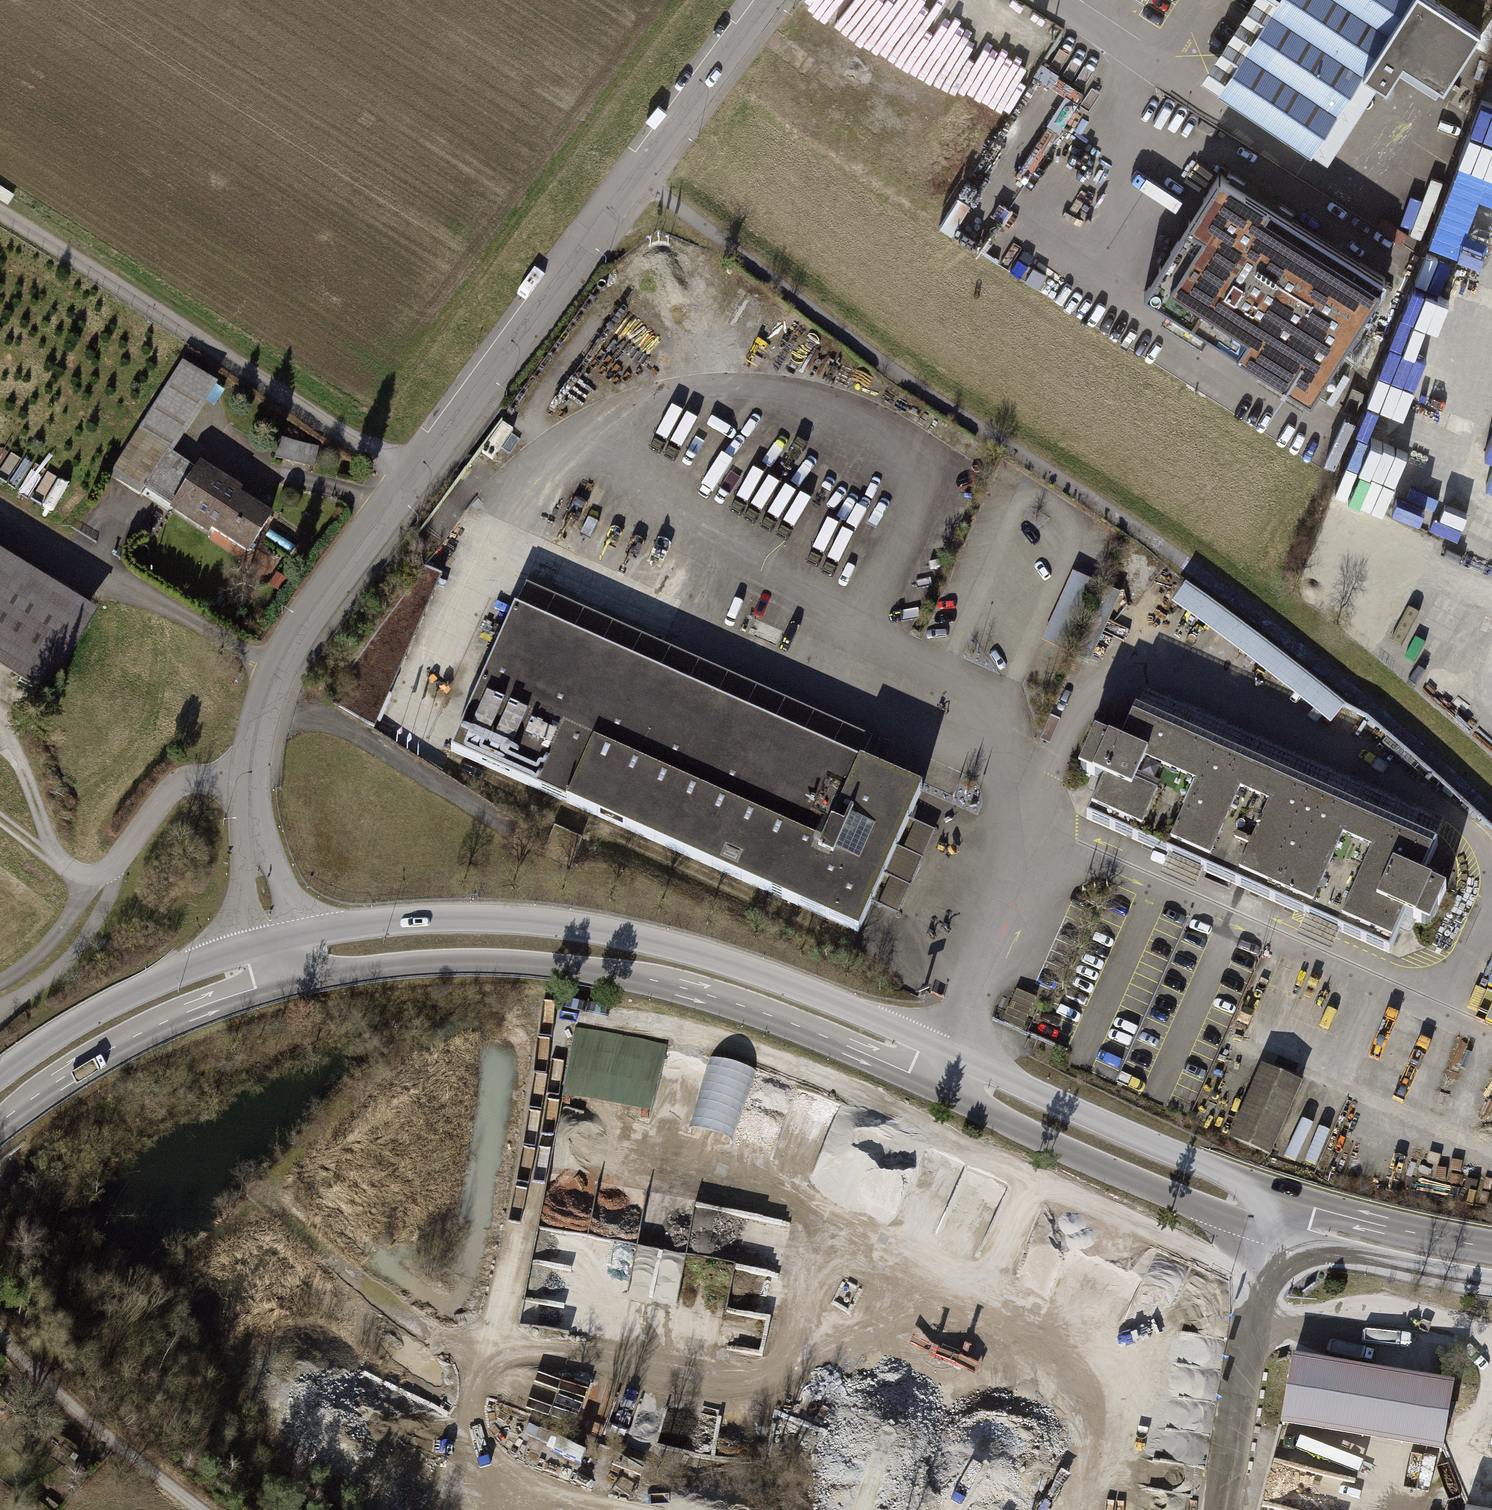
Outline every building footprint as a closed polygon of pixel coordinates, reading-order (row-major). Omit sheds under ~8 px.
[(1428,0),(1276,0),(1214,93),(1308,154),(1381,43),(1442,83),(1476,32),(1428,0)] [(1389,272),(1217,168),(1144,288),(1316,392),(1389,272)] [(1476,231),(1474,237),(1476,238),(1462,278),(1491,288),(1491,236),(1476,231)] [(183,362),(182,361),(108,476),(141,497),(214,382),(183,362)] [(319,447),(280,437),(275,458),(314,467),(319,447)] [(275,520),(177,459),(151,501),(249,562),(275,520)] [(0,552),(0,679),(36,701),(93,610),(0,552)] [(440,573),(420,565),(326,699),(373,727),(440,573)] [(1079,578),(1056,623),(1073,632),(1096,586),(1079,578)] [(1352,705),(1187,591),(1172,612),(1338,726),(1352,705)] [(922,790),(516,609),(452,751),(858,932),(922,790)] [(1437,844),(1133,709),(1118,744),(1100,736),(1083,773),(1102,781),(1086,818),(1389,953),(1405,917),(1427,927),(1443,890),(1421,880),(1437,844)] [(560,1117),(654,1134),(671,1042),(577,1025),(560,1117)] [(755,1074),(712,1061),(688,1143),(732,1156),(755,1074)] [(1231,1143),(1274,1161),(1306,1087),(1263,1068),(1231,1143)] [(679,1304),(686,1255),(639,1249),(643,1221),(617,1217),(614,1240),(590,1237),(583,1291),(679,1304)] [(684,1263),(683,1310),(732,1311),(733,1264),(684,1263)] [(1449,1385),(1289,1357),(1277,1428),(1437,1455),(1449,1385)]
